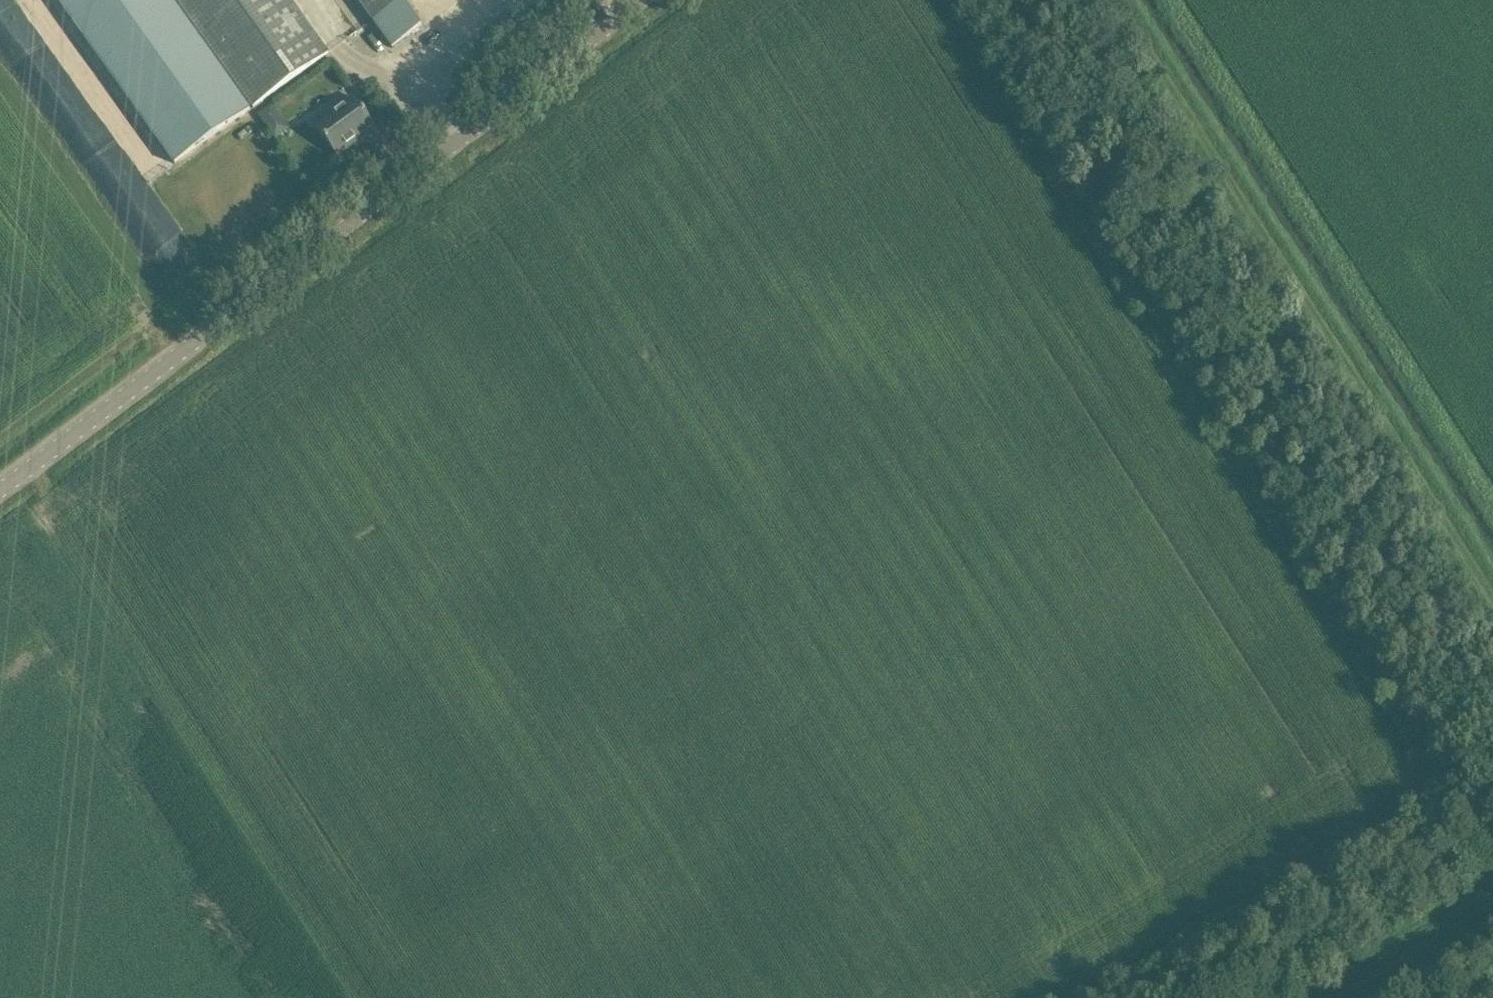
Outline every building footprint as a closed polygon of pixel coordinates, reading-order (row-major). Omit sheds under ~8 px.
[(173,0),(62,0),(59,2),(176,164),(251,111),(173,0)] [(254,109),(329,55),(289,0),(176,0),(254,109)] [(393,48),(422,28),(403,2),(406,0),(358,0),(393,48)] [(331,117),(317,127),(338,156),(358,142),(356,139),(362,134),(375,125),(354,95),(329,113),(331,117)] [(273,104),(258,116),(277,138),(291,126),(273,104)]
